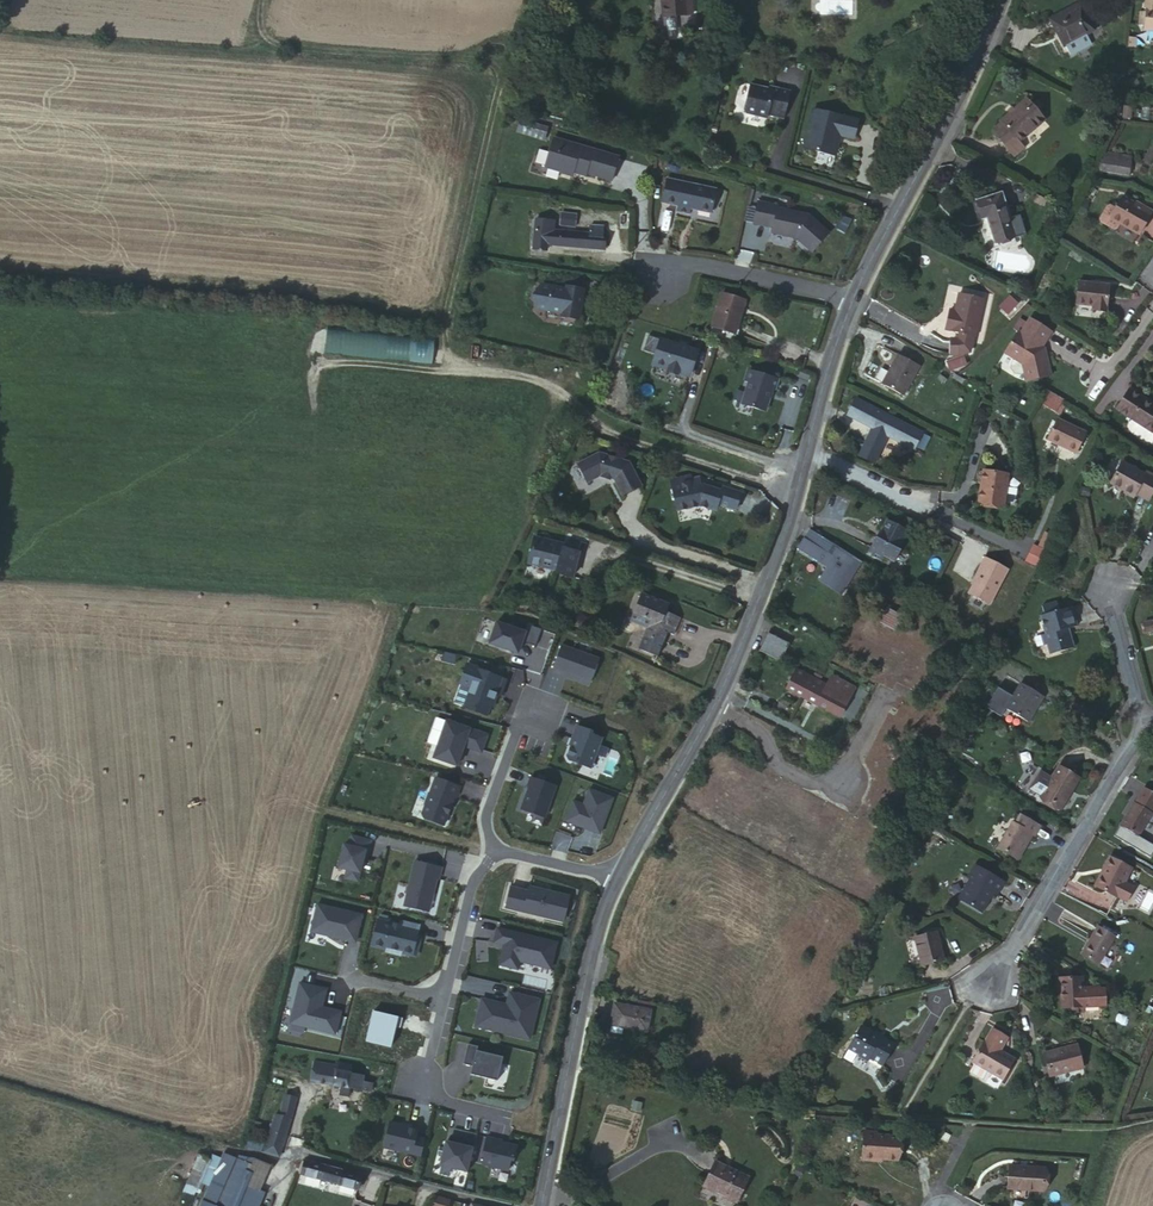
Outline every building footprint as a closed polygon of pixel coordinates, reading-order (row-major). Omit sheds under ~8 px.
[(663,17),(675,16),(686,15),(685,0),(661,0),(663,17)] [(1064,46),(1065,45),(1086,34),(1092,31),(1079,5),(1050,20),(1064,46)] [(1145,15),(1144,25),(1144,30),(1152,31),(1152,9),(1146,8),(1145,15)] [(675,16),(663,17),(665,38),(676,37),(675,16)] [(1086,34),(1065,45),(1070,54),(1090,44),(1086,34)] [(771,89),(753,84),(746,113),(767,118),(768,113),(784,117),(790,91),(772,86),(771,89)] [(1000,122),(990,130),(1014,155),(1023,148),(1018,141),(1043,120),(1024,99),(999,120),(1000,122)] [(860,121),(815,109),(805,148),(837,157),(843,137),(855,141),(860,121)] [(609,180),(616,157),(551,137),(542,167),(560,172),(559,173),(567,175),(568,172),(579,174),(583,173),(609,180)] [(1105,153),(1101,160),(1129,164),(1130,157),(1105,153)] [(1129,164),(1101,160),(1100,170),(1128,174),(1129,164)] [(709,213),(714,190),(665,179),(660,203),(677,207),(676,211),(687,213),(688,208),(709,213)] [(1017,188),(1017,201),(1025,201),(1025,188),(1017,188)] [(1009,218),(1001,194),(977,202),(983,218),(986,217),(995,242),(1014,236),(1022,234),(1016,216),(1009,218)] [(1136,205),(1120,196),(1113,207),(1107,204),(1104,204),(1096,218),(1097,221),(1112,229),(1112,231),(1116,230),(1115,229),(1118,223),(1139,234),(1151,210),(1137,203),(1136,205)] [(1090,200),(1085,198),(1079,209),(1084,212),(1090,200)] [(776,206),(756,201),(751,223),(771,227),(770,232),(795,237),(811,250),(828,231),(806,214),(776,208),(776,206)] [(560,224),(573,227),(576,214),(562,212),(560,224)] [(552,222),(535,220),(532,250),(546,251),(547,245),(601,250),(604,227),(590,226),(589,234),(552,230),(552,222)] [(1109,283),(1079,276),(1073,299),(1091,303),(1090,307),(1103,310),(1109,283)] [(559,316),(575,319),(581,290),(564,287),(563,289),(538,285),(533,291),(532,300),(534,308),(559,312),(559,316)] [(744,300),(722,294),(712,327),(734,334),(744,300)] [(983,299),(958,294),(954,311),(950,310),(945,329),(960,333),(958,339),(951,341),(951,354),(958,355),(970,352),(973,336),(975,336),(983,299)] [(1016,304),(1009,296),(998,307),(1006,314),(1016,304)] [(1053,332),(1031,318),(1022,333),(1019,331),(1005,353),(1016,360),(1012,362),(1009,368),(1014,371),(1019,373),(1022,370),(1025,380),(1050,373),(1046,355),(1040,351),(1053,332)] [(326,330),(324,354),(433,362),(434,338),(326,330)] [(694,351),(645,335),(641,348),(653,353),(651,360),(666,365),(665,369),(674,372),(675,369),(686,373),(694,351)] [(918,367),(897,355),(882,384),(903,395),(918,367)] [(961,357),(949,365),(953,371),(965,364),(961,357)] [(649,364),(665,369),(666,365),(651,360),(649,364)] [(770,388),(773,378),(743,369),(740,379),(744,380),(737,403),(760,410),(767,388),(770,388)] [(1116,407),(1152,431),(1152,403),(1129,387),(1116,407)] [(1062,400),(1050,393),(1043,406),(1055,412),(1062,400)] [(870,422),(874,424),(875,423),(889,429),(887,434),(914,448),(922,431),(854,398),(846,414),(869,425),(870,422)] [(545,426),(553,431),(562,413),(554,409),(545,426)] [(562,413),(553,431),(560,435),(570,418),(562,413)] [(1088,430),(1058,419),(1050,439),(1080,451),(1088,430)] [(875,423),(874,424),(862,449),(876,455),(887,434),(889,429),(875,423)] [(541,436),(536,444),(553,454),(557,445),(541,436)] [(553,454),(536,444),(532,453),(549,462),(553,454)] [(627,463),(597,453),(575,463),(584,481),(598,475),(612,480),(621,495),(639,486),(627,463)] [(1136,492),(1147,474),(1123,461),(1111,483),(1134,496),(1136,492)] [(1007,476),(982,471),(976,503),(1001,508),(1007,476)] [(1147,474),(1136,492),(1149,500),(1152,493),(1152,474),(1149,471),(1147,474)] [(670,484),(675,511),(697,506),(713,511),(715,505),(732,511),(738,493),(720,487),(719,491),(699,485),(698,478),(670,484)] [(821,514),(840,522),(848,504),(828,496),(821,514)] [(907,533),(886,521),(880,533),(883,534),(879,541),(876,540),(870,550),(873,552),(871,557),(881,562),(884,558),(893,563),(899,553),(896,552),(907,533)] [(818,580),(841,594),(861,563),(809,530),(798,548),(827,566),(818,580)] [(572,577),(578,553),(562,548),(563,545),(534,537),(527,562),(555,570),(554,572),(572,577)] [(1044,558),(1030,551),(1027,559),(1040,565),(1044,558)] [(1006,572),(983,559),(978,569),(980,570),(968,595),(989,606),(1006,572)] [(1040,565),(1027,559),(1023,566),(1037,574),(1040,565)] [(674,632),(679,618),(666,612),(670,604),(641,592),(633,613),(649,621),(645,628),(643,633),(662,641),(666,633),(667,629),(674,632)] [(1045,602),(1046,610),(1062,606),(1060,598),(1045,602)] [(1062,606),(1046,610),(1042,611),(1046,629),(1043,631),(1045,642),(1046,641),(1049,650),(1076,644),(1074,633),(1069,634),(1067,626),(1078,623),(1074,604),(1062,606)] [(886,608),(878,624),(893,631),(901,615),(886,608)] [(649,621),(633,613),(630,621),(645,628),(649,621)] [(1145,621),(1147,631),(1152,630),(1152,619),(1145,621)] [(528,630),(498,620),(490,643),(520,653),(528,630)] [(655,657),(662,641),(643,633),(637,649),(655,657)] [(768,635),(759,651),(778,661),(788,644),(768,635)] [(600,657),(562,643),(553,670),(592,683),(600,657)] [(509,677),(467,662),(460,684),(470,687),(463,707),(489,717),(496,695),(503,697),(509,677)] [(826,686),(796,670),(786,689),(839,717),(854,689),(831,677),(826,686)] [(1016,693),(1008,707),(1030,719),(1036,708),(1036,707),(1038,703),(1039,703),(1045,694),(1024,681),(1016,694),(1016,693)] [(489,732),(448,718),(435,757),(460,767),(465,750),(482,756),(489,732)] [(595,730),(577,724),(568,748),(571,749),(568,757),(571,760),(593,768),(604,737),(594,733),(595,730)] [(1058,764),(1040,795),(1061,807),(1079,776),(1058,764)] [(546,818),(558,785),(533,776),(521,809),(546,818)] [(424,818),(444,825),(448,814),(446,813),(449,805),(451,806),(454,796),(456,797),(460,787),(436,778),(430,794),(429,793),(422,814),(424,818)] [(573,801),(565,821),(586,829),(587,826),(601,832),(613,798),(589,789),(583,805),(573,801)] [(942,790),(938,798),(944,801),(948,792),(942,790)] [(1152,811),(1134,801),(1120,825),(1138,835),(1152,811)] [(1013,820),(997,845),(1018,858),(1032,833),(1034,834),(1040,824),(1020,813),(1014,821),(1013,820)] [(361,883),(371,839),(351,834),(349,844),(344,842),(338,868),(346,870),(343,879),(361,883)] [(1110,856),(1096,884),(1117,895),(1118,894),(1128,899),(1134,886),(1124,881),(1131,867),(1110,856)] [(443,866),(414,860),(403,906),(430,913),(438,877),(441,877),(443,866)] [(967,874),(970,876),(977,864),(974,862),(967,874)] [(977,864),(970,876),(959,896),(981,909),(992,891),(996,892),(1003,880),(977,864)] [(566,923),(572,895),(530,885),(529,889),(511,885),(505,909),(566,923)] [(357,944),(364,913),(318,903),(311,933),(357,944)] [(400,924),(377,919),(371,946),(387,950),(386,952),(402,956),(402,953),(413,956),(417,954),(418,947),(416,944),(420,925),(401,921),(400,924)] [(558,940),(498,926),(494,942),(503,944),(499,965),(519,970),(521,962),(553,970),(558,940)] [(1113,937),(1096,927),(1080,955),(1097,965),(1113,937)] [(936,930),(914,935),(921,962),(943,957),(936,930)] [(1082,979),(1058,980),(1059,992),(1062,992),(1063,1009),(1073,1009),(1073,1014),(1085,1013),(1085,1008),(1106,1007),(1105,990),(1083,992),(1082,979)] [(483,998),(476,1026),(530,1038),(540,999),(511,992),(507,1008),(503,1007),(503,1003),(483,998)] [(650,1010),(614,1004),(610,1025),(646,1031),(650,1010)] [(870,1007),(854,1034),(865,1041),(867,1036),(876,1041),(879,1038),(891,1045),(901,1027),(877,1013),(878,1011),(870,1007)] [(984,1037),(983,1037),(969,1062),(1000,1079),(1012,1058),(1002,1052),(1004,1049),(999,1047),(1009,1032),(993,1022),(984,1037)] [(479,1046),(469,1044),(464,1062),(474,1065),(472,1074),(498,1080),(504,1057),(478,1051),(479,1046)] [(1041,1053),(1047,1076),(1080,1067),(1074,1044),(1041,1053)] [(1014,1055),(1004,1049),(1002,1052),(1012,1058),(1014,1055)] [(344,1072),(345,1065),(336,1064),(336,1065),(315,1062),(312,1081),(342,1086),(349,1088),(370,1091),(372,1084),(362,1082),(364,1075),(363,1075),(344,1072)] [(273,1126),(264,1153),(279,1157),(283,1146),(296,1096),(286,1093),(281,1113),(277,1112),(273,1126)] [(421,1128),(390,1120),(384,1147),(422,1157),(426,1138),(419,1136),(421,1128)] [(878,1136),(864,1135),(862,1160),(875,1162),(876,1159),(883,1159),(898,1161),(901,1138),(878,1136)] [(502,1140),(487,1136),(484,1153),(485,1153),(483,1163),(508,1169),(511,1159),(514,1159),(517,1145),(507,1143),(506,1144),(501,1143),(502,1140)] [(475,1148),(446,1140),(440,1165),(469,1173),(475,1148)] [(229,1178),(238,1158),(224,1153),(201,1205),(217,1205),(229,1178)] [(252,1165),(238,1158),(229,1178),(244,1184),(252,1165)] [(298,1173),(358,1190),(362,1175),(303,1160),(298,1173)] [(721,1169),(723,1166),(715,1162),(704,1187),(736,1202),(747,1177),(728,1168),(726,1172),(721,1169)] [(1042,1168),(1007,1166),(1006,1189),(1041,1192),(1042,1168)] [(229,1178),(217,1205),(235,1205),(244,1184),(229,1178)] [(436,1195),(433,1205),(449,1205),(451,1199),(436,1195)]
